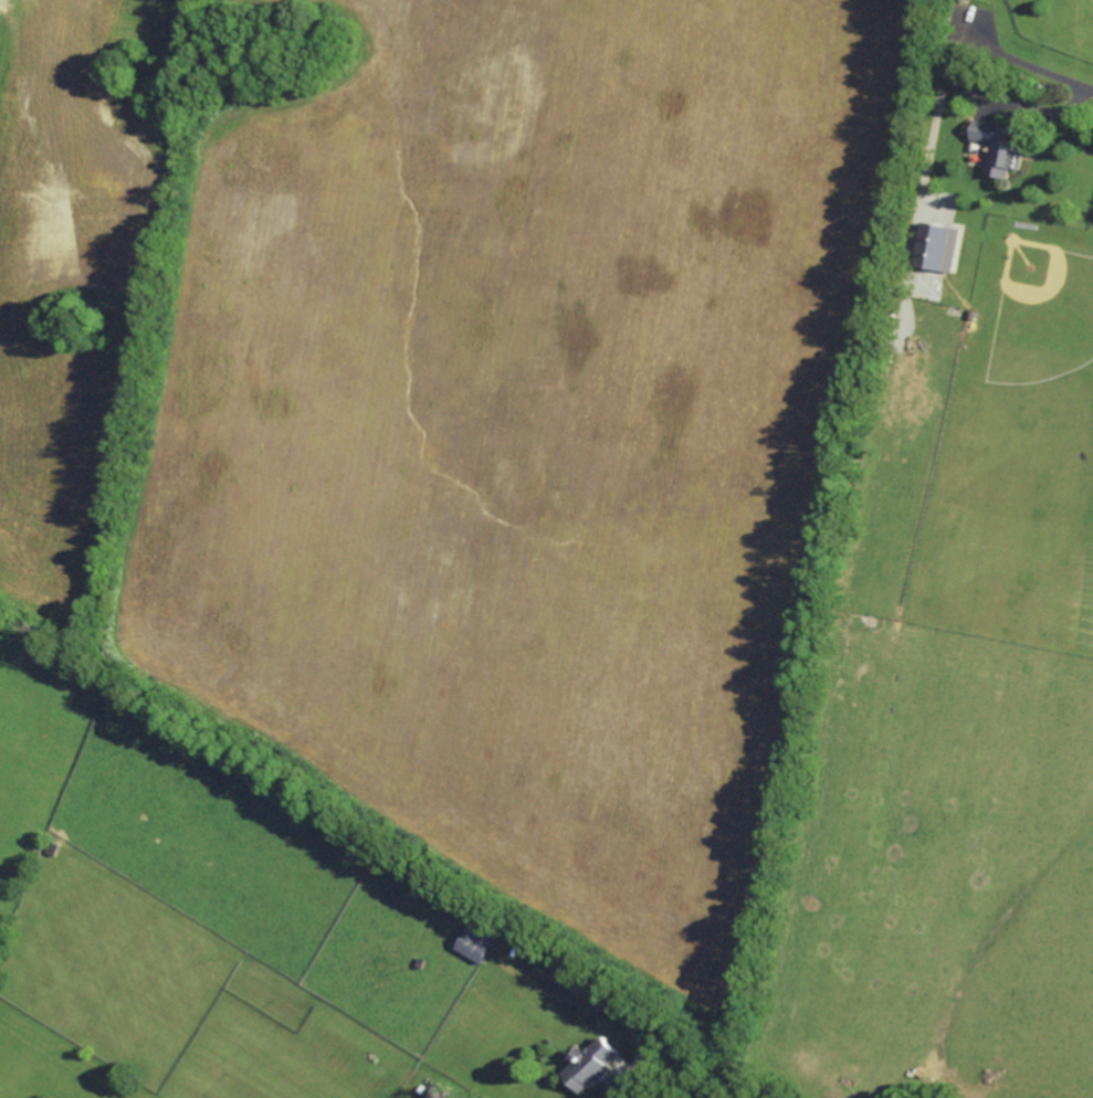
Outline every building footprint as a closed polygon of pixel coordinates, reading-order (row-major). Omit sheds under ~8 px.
[(986,175),(1009,179),(1012,168),(1022,170),(1028,144),(1011,141),(1014,127),(976,119),(971,141),(991,146),(986,175)] [(953,273),(961,229),(923,222),(915,266),(953,273)] [(499,930),(473,917),(456,950),(482,964),(499,930)] [(620,1053),(602,1033),(572,1061),(574,1063),(563,1073),(583,1096),(614,1068),(610,1063),(620,1053)] [(454,1096),(438,1083),(426,1097),(453,1097),(454,1096)]
